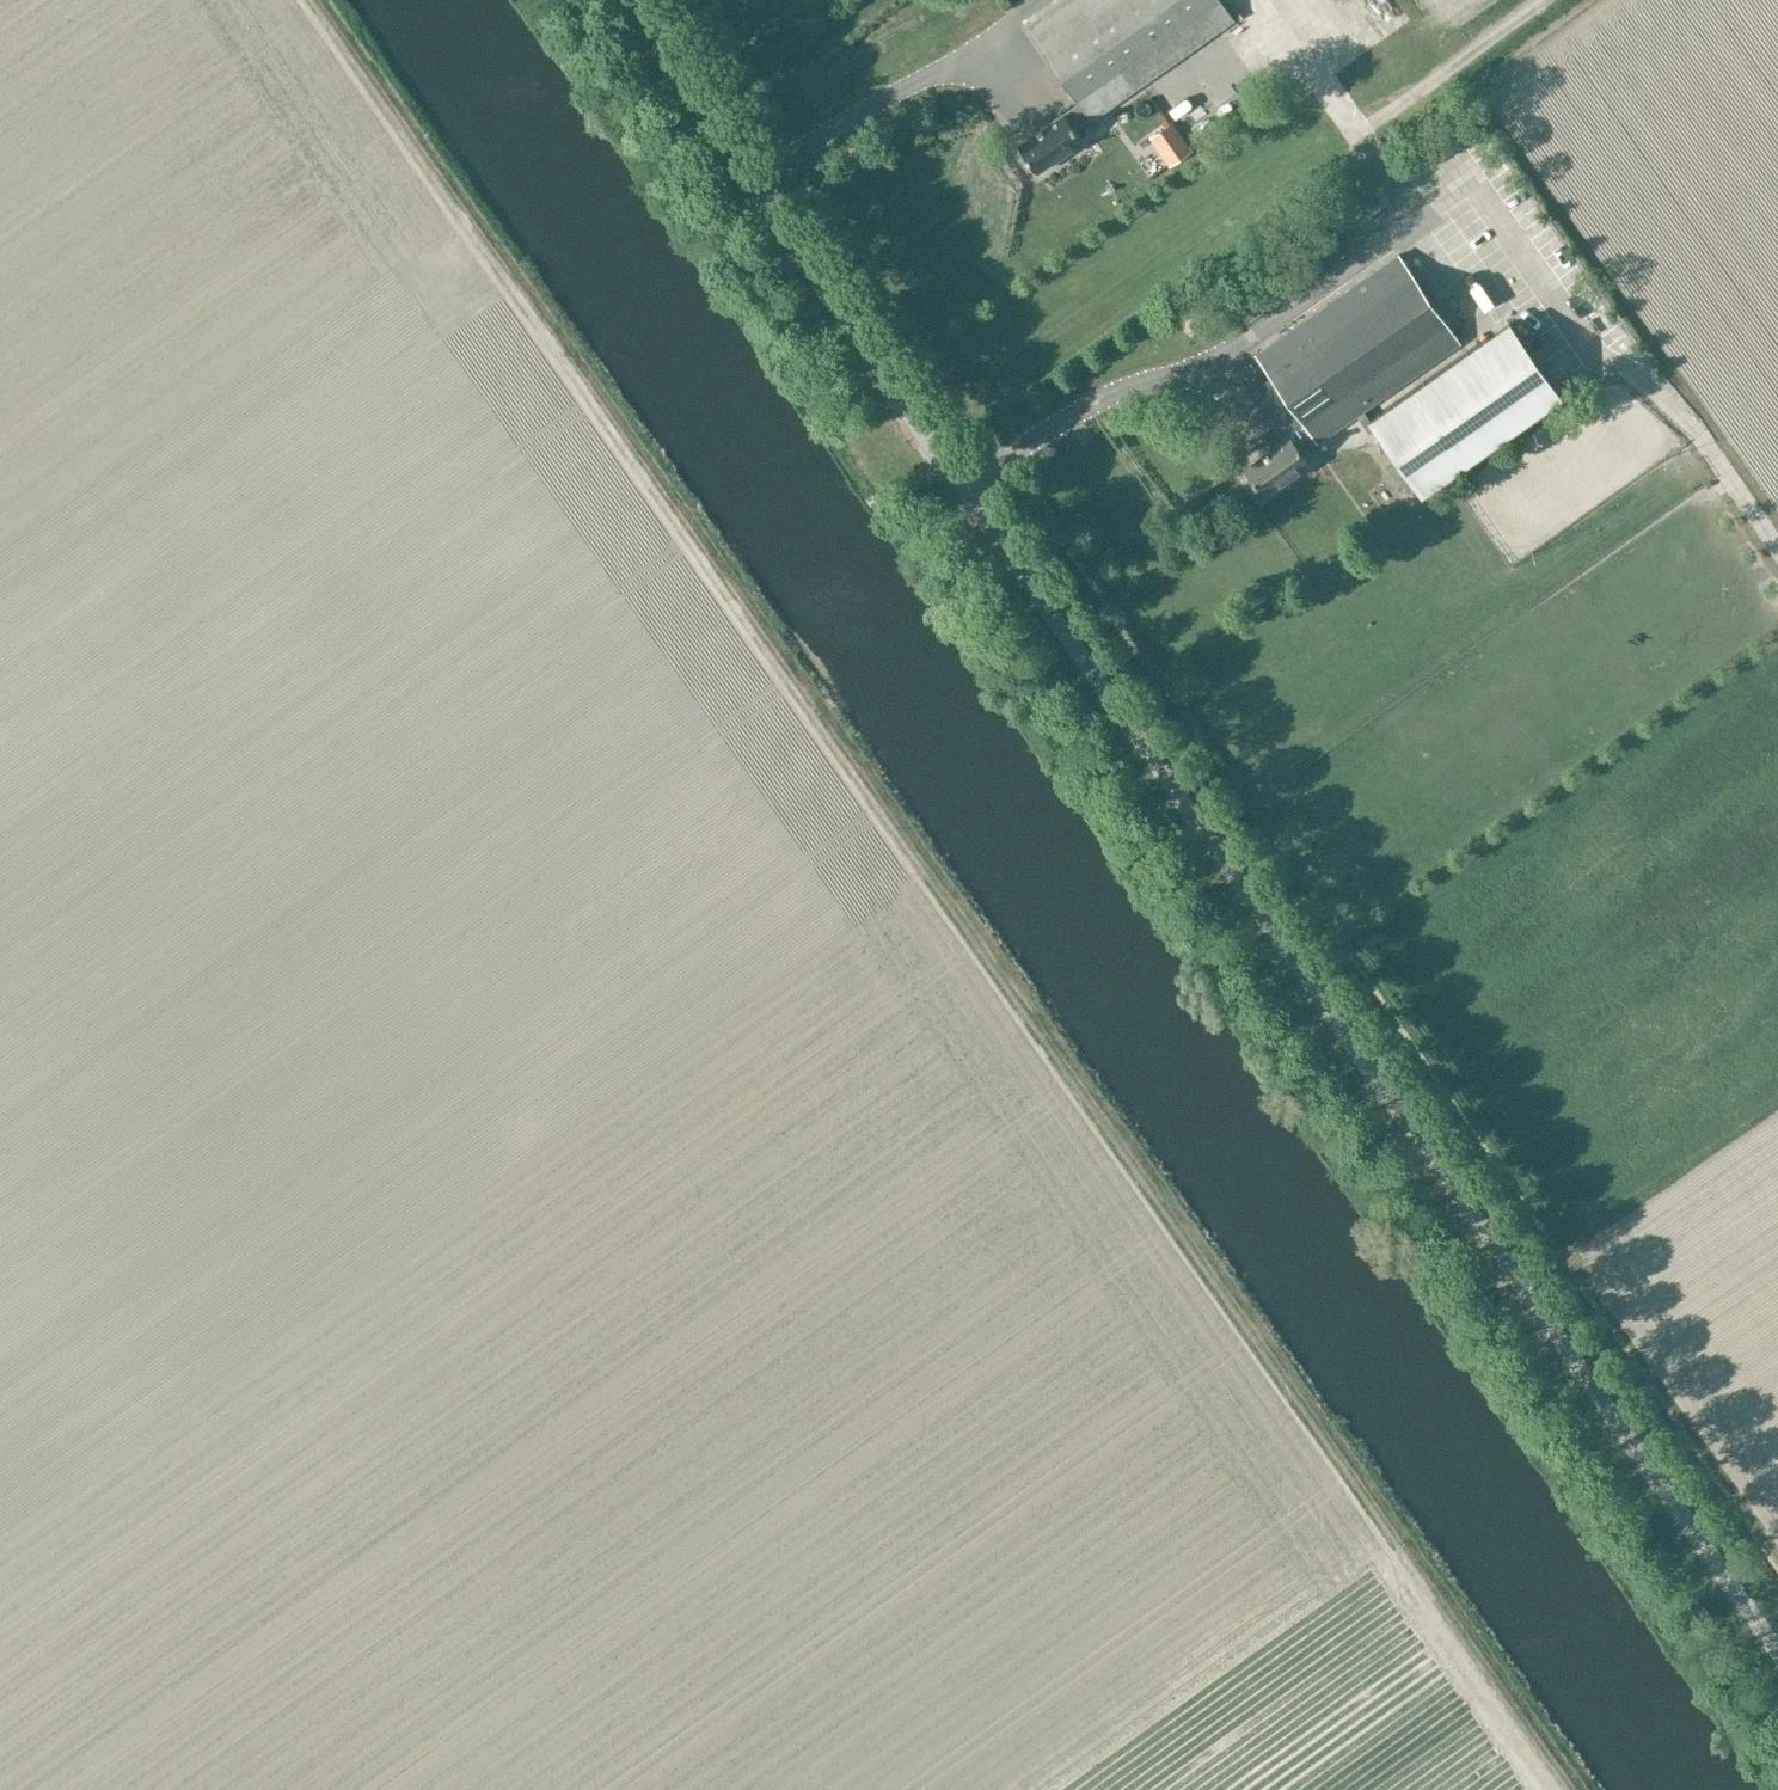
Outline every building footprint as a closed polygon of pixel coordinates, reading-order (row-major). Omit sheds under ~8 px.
[(1093,117),(1094,118),(1238,18),(1226,0),(1071,0),(1031,28),(1082,101),(1067,111),(1065,108),(1020,143),(1038,170),(1085,138),(1077,126),(1093,117)] [(1170,120),(1148,136),(1167,164),(1189,148),(1170,120)] [(1305,448),(1317,438),(1319,441),(1463,341),(1401,250),(1258,351),(1307,423),(1294,433),(1293,431),(1246,464),(1265,493),(1312,459),(1305,448)] [(1369,421),(1426,503),(1435,497),(1429,489),(1562,397),(1510,322),(1369,421)]
